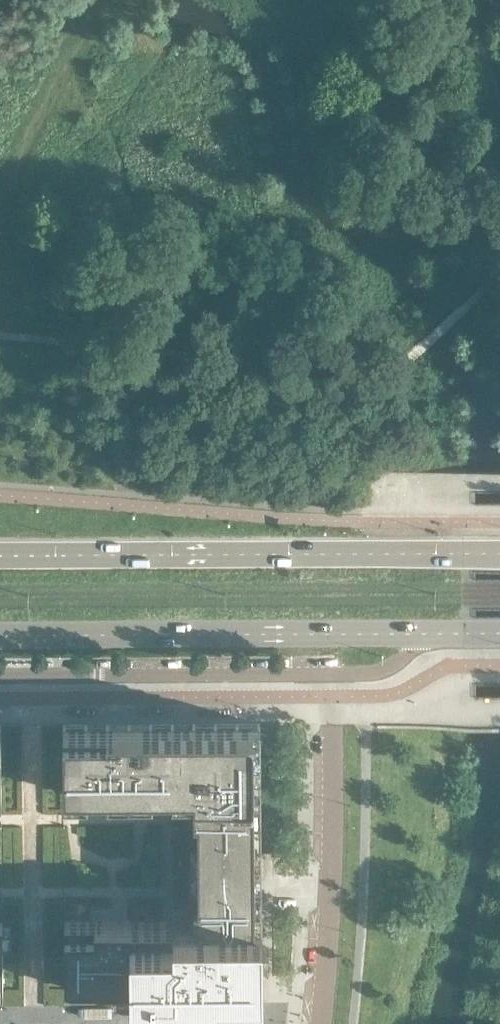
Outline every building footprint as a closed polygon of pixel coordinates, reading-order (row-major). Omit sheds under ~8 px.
[(62,724),(63,793),(192,791),(193,917),(64,918),(64,940),(65,986),(219,985),(219,977),(261,977),(259,723),(62,724)]
